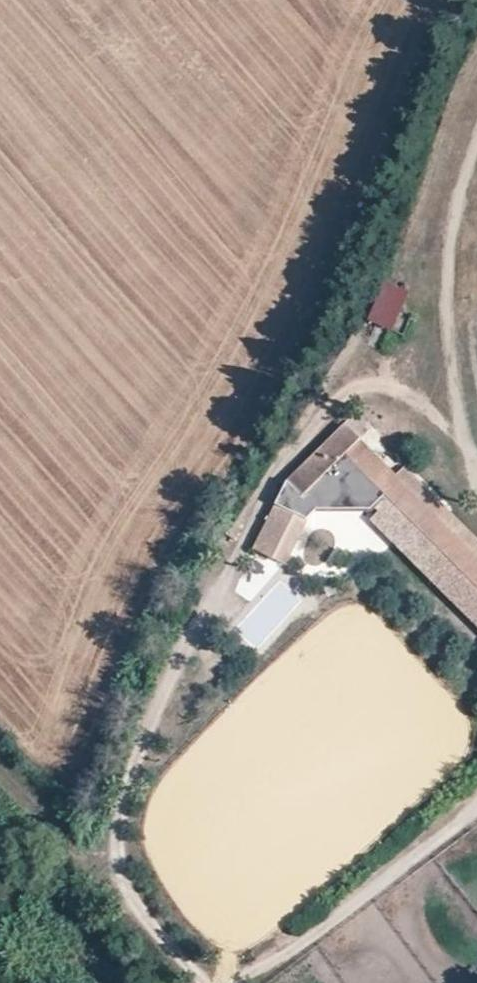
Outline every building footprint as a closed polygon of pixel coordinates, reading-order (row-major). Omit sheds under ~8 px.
[(409,291),(384,282),(369,320),(393,330),(409,291)] [(369,427),(353,411),(346,419),(361,435),(369,427)] [(361,435),(346,419),(328,437),(344,453),(361,435)] [(344,453),(328,437),(288,477),(304,492),(329,467),(344,453)] [(369,442),(353,457),(476,581),(476,550),(369,442)] [(313,501),(338,476),(329,467),(304,492),(313,501)] [(364,502),(377,514),(388,501),(375,488),(364,502)] [(274,553),(296,509),(276,500),(254,543),(274,553)] [(285,558),(307,515),(296,509),(274,553),(285,558)]
